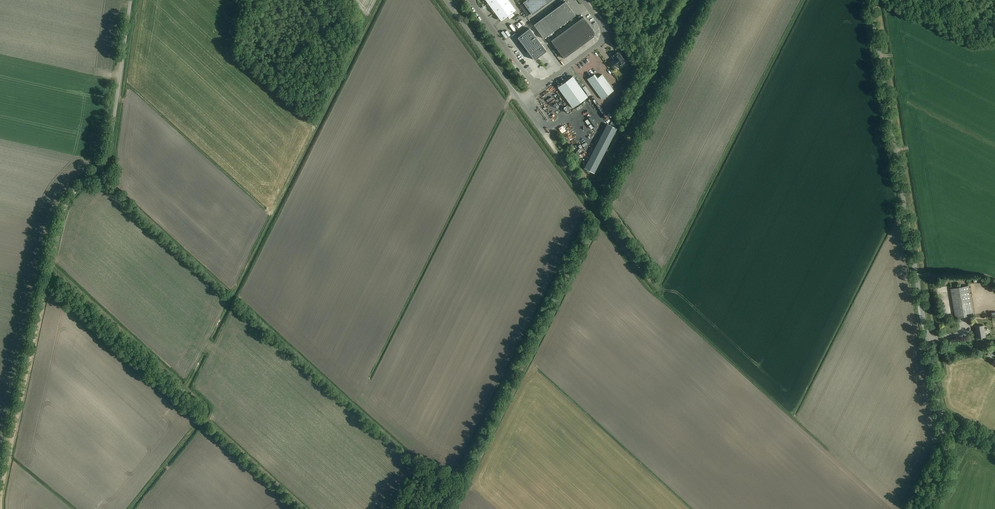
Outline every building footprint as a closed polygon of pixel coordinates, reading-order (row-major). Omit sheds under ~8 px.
[(516,10),(508,0),(485,0),(501,21),(516,10)] [(523,3),(532,15),(552,0),(527,0),(523,3)] [(544,39),(547,36),(559,27),(576,15),(565,1),(551,12),(538,22),(537,22),(534,25),(544,39)] [(564,59),(592,38),(593,37),(594,35),(594,33),(594,32),(593,31),(583,17),(551,41),(564,59)] [(520,36),(517,38),(523,45),(525,48),(524,49),(525,51),(526,52),(528,51),(530,54),(534,60),(538,58),(543,54),(547,51),(542,45),(541,44),(537,38),(530,29),(526,32),(520,36)] [(623,58),(619,52),(612,57),(614,60),(609,63),(613,69),(618,65),(619,66),(628,59),(626,56),(623,58)] [(597,78),(594,74),(587,80),(602,100),(614,91),(602,75),(597,78)] [(572,108),(587,97),(572,77),(558,87),(572,108)] [(956,318),(974,315),(969,286),(951,289),(956,318)] [(978,338),(986,337),(984,325),(976,327),(978,338)]
